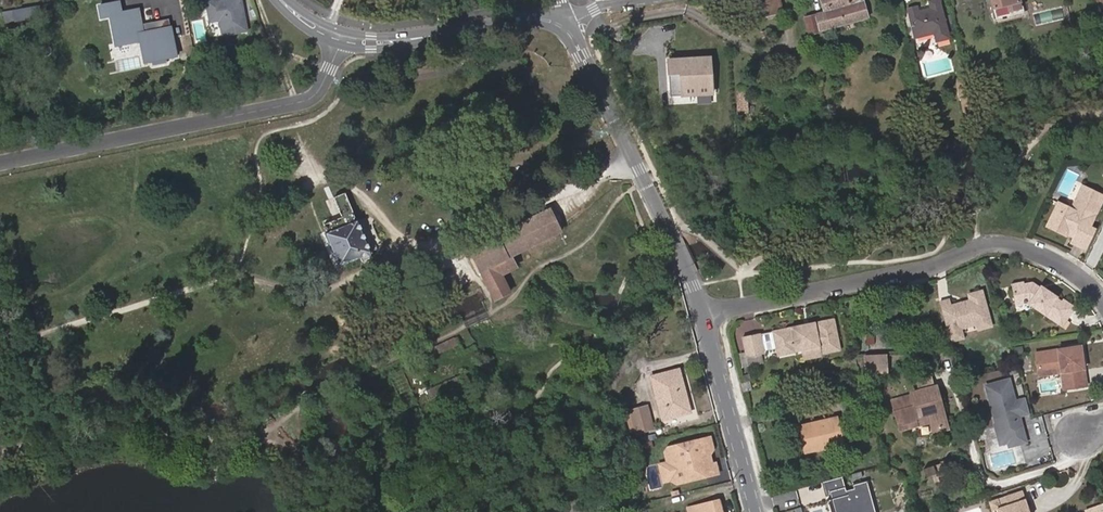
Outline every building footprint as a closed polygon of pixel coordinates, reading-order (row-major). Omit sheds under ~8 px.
[(249,34),(244,7),(241,1),(224,4),(224,0),(207,3),(211,25),(221,23),(224,39),(249,34)] [(775,13),(783,11),(780,0),(771,0),(775,13)] [(869,17),(864,0),(822,0),(826,12),(830,28),(869,17)] [(939,0),(932,0),(929,1),(931,8),(918,12),(908,14),(914,37),(933,32),(935,41),(948,38),(939,0)] [(1019,0),(993,0),(999,22),(1023,15),(1019,0)] [(163,62),(174,60),(167,22),(151,25),(152,31),(144,32),(145,36),(141,37),(136,12),(119,15),(117,5),(97,8),(99,20),(108,18),(113,45),(141,40),(145,58),(140,59),(141,66),(149,65),(149,62),(163,59),(163,62)] [(821,30),(830,28),(826,12),(817,14),(821,30)] [(805,18),(809,33),(821,30),(817,14),(805,18)] [(984,58),(988,68),(998,64),(994,53),(984,58)] [(970,71),(983,66),(978,54),(965,60),(970,71)] [(707,55),(663,55),(662,100),(707,100),(707,55)] [(973,97),(970,81),(957,84),(961,100),(973,97)] [(847,153),(851,164),(866,160),(862,149),(847,153)] [(1072,236),(1070,240),(1084,247),(1094,226),(1089,224),(1102,194),(1102,193),(1082,183),(1074,198),(1072,202),(1071,204),(1071,205),(1070,206),(1064,210),(1060,208),(1056,206),(1051,217),(1054,219),(1051,225),(1065,232),(1067,228),(1074,232),(1072,236)] [(371,256),(344,194),(335,199),(343,217),(325,226),(328,232),(325,233),(339,266),(360,257),(361,260),(364,262),(371,259),(371,256)] [(1064,210),(1070,206),(1064,203),(1059,200),(1056,206),(1060,208),(1064,210)] [(561,232),(550,211),(471,250),(496,299),(510,292),(501,275),(516,267),(511,257),(561,232)] [(1065,232),(1072,236),(1074,232),(1067,228),(1065,232)] [(1048,292),(1040,286),(1033,281),(1025,281),(1024,280),(1012,282),(1016,301),(1026,299),(1026,303),(1055,322),(1058,319),(1064,324),(1076,307),(1064,298),(1062,301),(1058,298),(1059,297),(1049,290),(1048,292)] [(993,326),(984,292),(971,296),(972,301),(965,304),(965,306),(961,307),(960,305),(952,307),(951,301),(942,303),(950,335),(963,332),(962,329),(979,324),(980,330),(993,326)] [(776,332),(780,350),(794,347),(795,352),(809,350),(811,359),(841,352),(834,320),(817,323),(816,322),(808,324),(809,327),(804,328),(804,325),(789,327),(790,329),(776,332)] [(885,357),(887,357),(885,331),(864,332),(866,357),(885,357)] [(762,334),(766,353),(780,350),(776,332),(762,334)] [(965,339),(963,332),(950,335),(952,342),(965,339)] [(748,356),(766,353),(762,334),(761,333),(744,336),(748,356)] [(460,343),(457,337),(418,355),(421,362),(460,343)] [(1070,371),(1072,387),(1087,385),(1081,346),(1036,352),(1040,375),(1062,372),(1070,371)] [(794,347),(780,350),(781,355),(795,352),(794,347)] [(888,371),(887,357),(885,357),(866,357),(866,371),(888,371)] [(862,379),(857,362),(833,369),(834,371),(838,385),(862,379)] [(678,370),(651,377),(661,418),(689,411),(678,370)] [(838,385),(834,371),(824,374),(828,388),(838,385)] [(1064,388),(1072,387),(1070,371),(1062,372),(1064,388)] [(1030,412),(1026,398),(1016,401),(1010,379),(986,385),(998,425),(1005,423),(1010,440),(1012,445),(1027,441),(1022,422),(1018,420),(1017,416),(1020,415),(1030,412)] [(751,381),(743,383),(746,392),(754,390),(751,381)] [(809,384),(803,385),(804,392),(811,391),(809,384)] [(947,427),(943,411),(938,392),(937,389),(893,401),(900,428),(932,419),(934,430),(947,427)] [(938,392),(943,411),(946,410),(941,391),(938,392)] [(863,412),(860,399),(860,395),(846,398),(850,415),(863,412)] [(868,397),(860,399),(863,412),(871,411),(868,397)] [(646,405),(630,410),(636,432),(652,428),(646,405)] [(837,416),(799,425),(806,452),(843,443),(837,416)] [(1010,440),(1005,423),(998,425),(1002,442),(1010,440)] [(866,430),(853,433),(854,438),(867,435),(866,430)] [(713,449),(710,438),(669,447),(666,452),(668,462),(672,479),(672,480),(677,483),(705,476),(703,468),(703,466),(699,463),(697,456),(701,455),(710,453),(713,449)] [(672,479),(668,462),(662,464),(665,481),(672,479)] [(659,464),(649,465),(651,488),(662,486),(659,464)] [(717,465),(703,468),(705,476),(719,474),(717,465)] [(868,481),(845,486),(843,476),(826,479),(833,511),(875,511),(868,481)] [(1026,510),(1030,509),(1024,491),(1007,497),(1010,505),(1003,508),(1000,499),(991,502),(994,511),(999,510),(1000,511),(1027,511),(1026,510)] [(720,499),(688,507),(689,511),(723,511),(720,499)] [(1087,509),(1088,511),(1102,511),(1102,503),(1087,509)]
